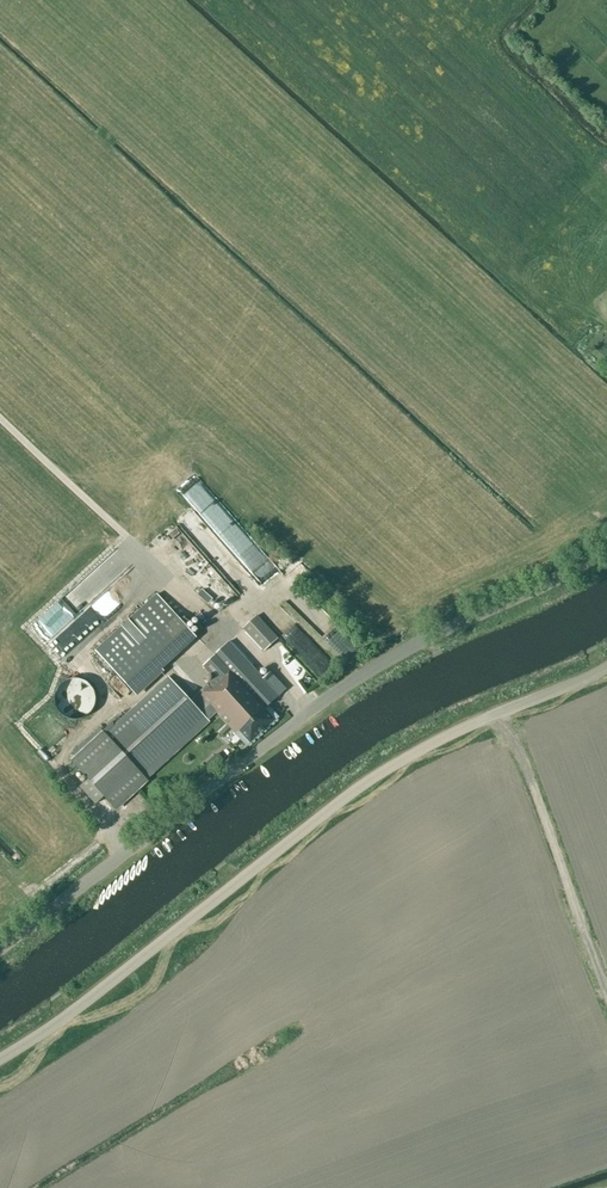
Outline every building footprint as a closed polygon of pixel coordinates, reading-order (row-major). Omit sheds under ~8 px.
[(576,308),(567,315),(573,323),(582,317),(576,308)] [(207,602),(211,598),(202,588),(198,592),(207,602)] [(195,636),(157,594),(123,625),(102,644),(95,650),(134,692),(195,636)] [(257,615),(243,628),(264,651),(278,638),(257,615)] [(102,644),(123,625),(117,618),(96,637),(102,644)] [(266,682),(229,642),(204,665),(215,677),(198,692),(191,702),(168,677),(105,734),(103,733),(72,762),(88,779),(80,787),(96,803),(104,796),(115,808),(146,780),(145,778),(208,720),(217,712),(236,734),(247,746),(278,717),(268,706),(286,689),(273,675),(266,682)] [(94,699),(94,698),(94,696),(94,695),(93,693),(93,692),(92,690),(91,688),(90,687),(88,685),(87,685),(86,684),(84,683),(82,682),(79,681),(77,681),(76,681),(74,681),(72,682),(70,682),(68,684),(66,685),(65,686),(64,687),(63,688),(62,690),(61,692),(60,693),(60,695),(60,696),(60,698),(60,700),(60,702),(60,703),(61,705),(61,706),(62,707),(63,709),(64,710),(65,711),(66,712),(68,713),(69,714),(72,715),(73,715),(74,715),(76,715),(77,715),(79,715),(81,715),(83,714),(85,713),(86,713),(87,712),(89,711),(90,710),(91,708),(92,707),(93,705),(93,704),(94,702),(94,701),(94,699)]
